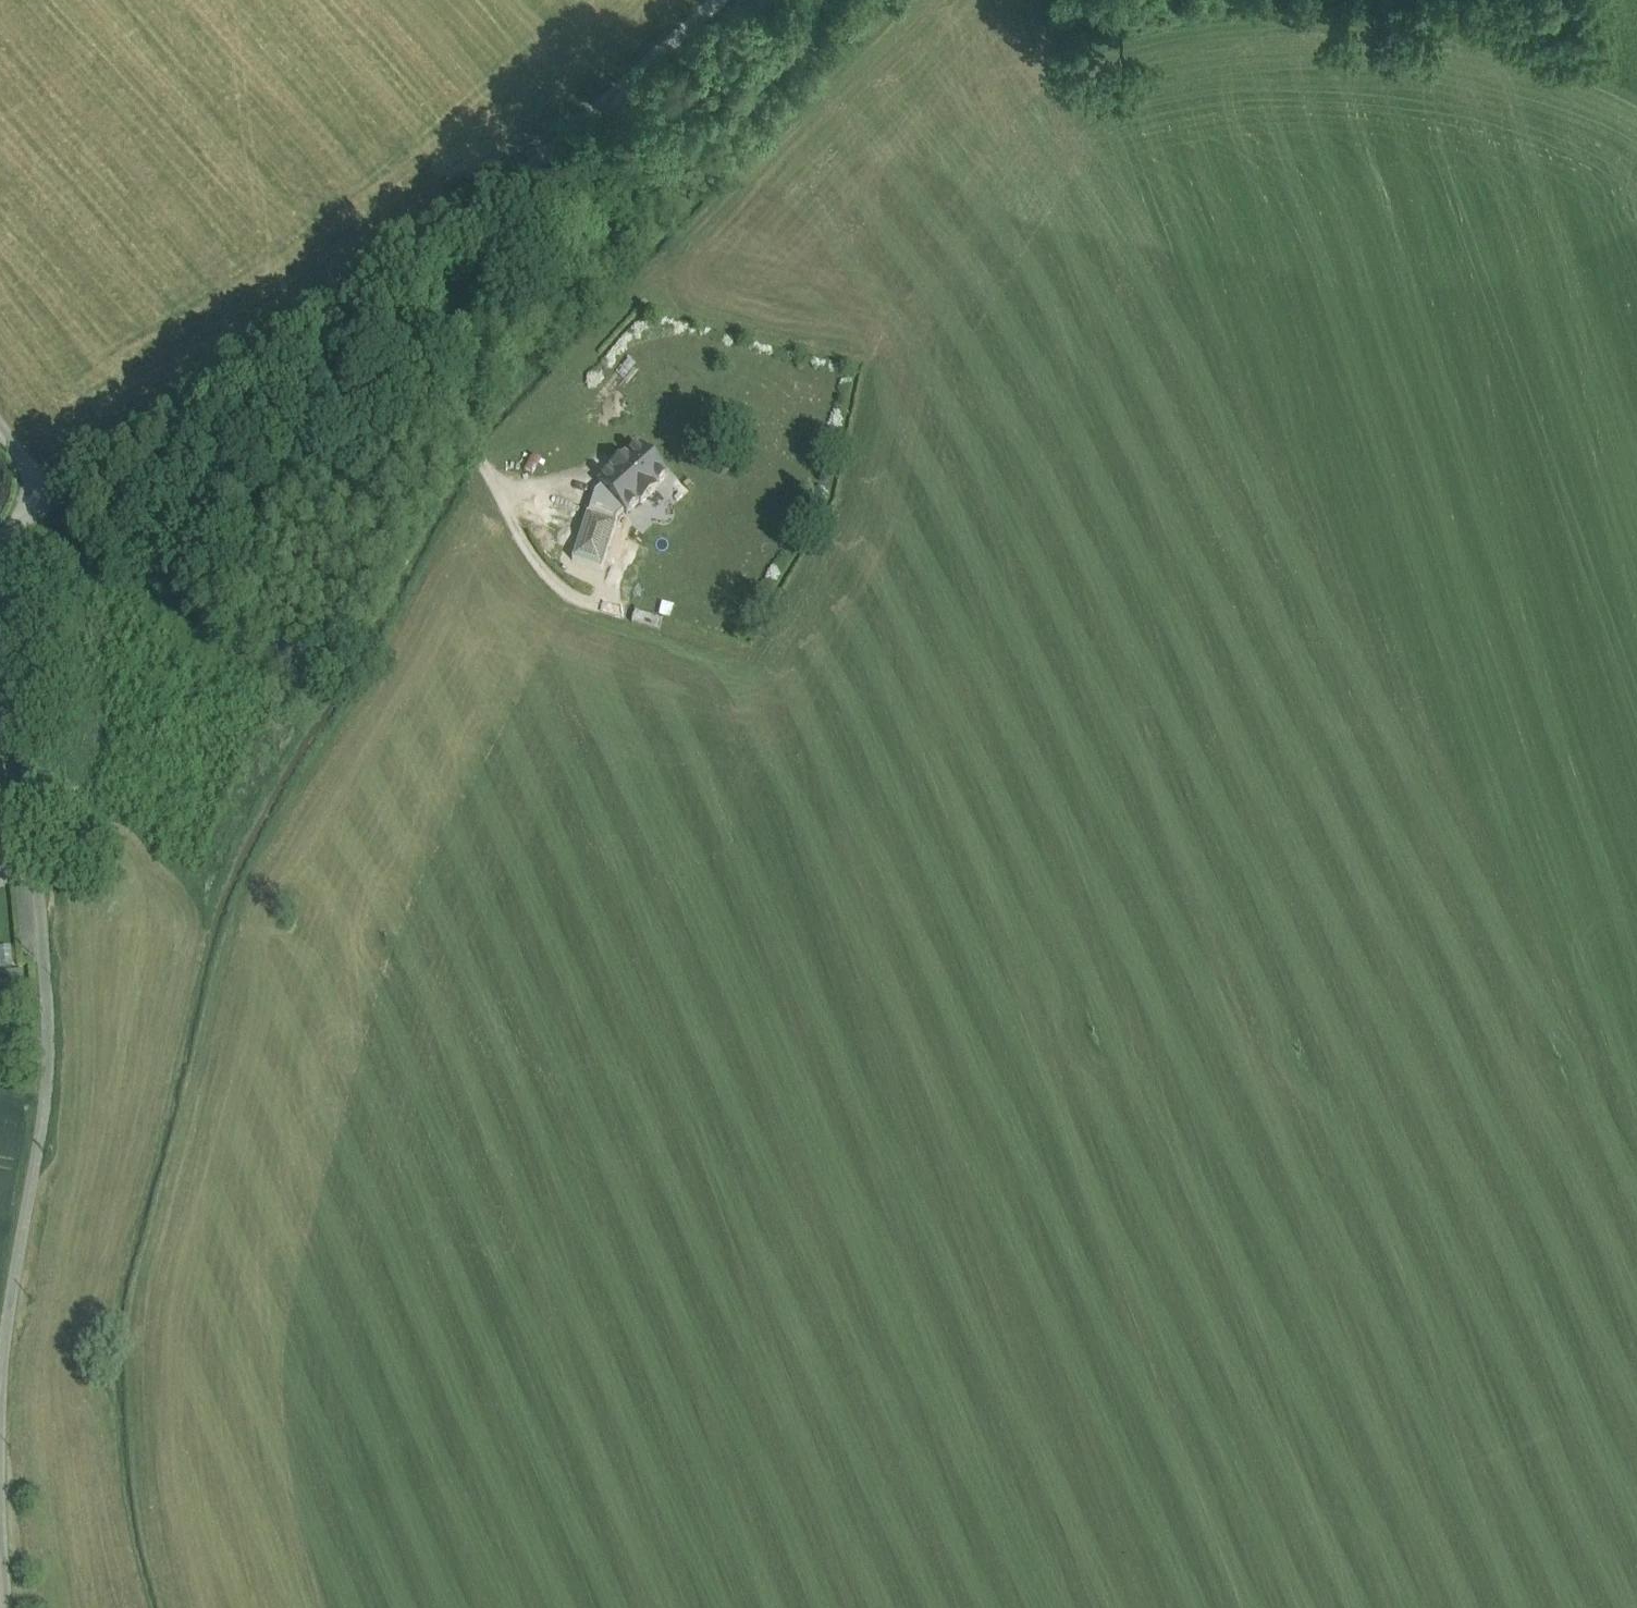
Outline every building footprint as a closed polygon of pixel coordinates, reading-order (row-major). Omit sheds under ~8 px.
[(692,495),(635,477),(625,507),(619,526),(615,525),(612,535),(640,543),(649,515),(682,525),(692,495)] [(615,525),(588,516),(574,560),(601,568),(612,535),(615,525)]
